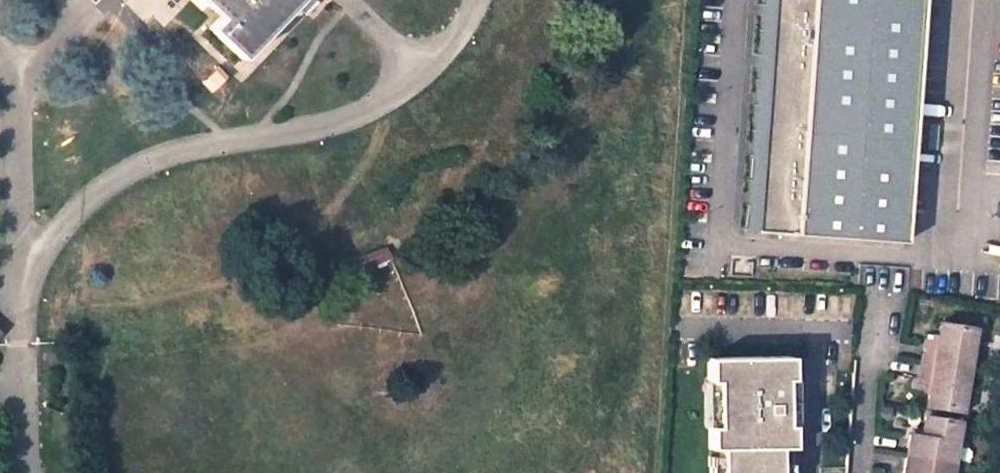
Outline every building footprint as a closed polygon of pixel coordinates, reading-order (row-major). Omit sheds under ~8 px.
[(212,10),(220,17),(209,29),(241,59),(297,0),(202,0),(212,10)] [(754,231),(771,0),(760,0),(743,230),(754,231)] [(904,242),(922,0),(771,0),(754,231),(904,242)] [(919,363),(966,371),(972,330),(936,325),(933,344),(922,343),(919,363)] [(782,461),(781,447),(795,446),(794,425),(788,425),(786,379),(792,378),(791,356),(710,359),(710,382),(717,382),(717,428),(710,428),(711,449),(721,449),(721,457),(721,472),(782,472),(782,461)] [(919,363),(916,384),(925,386),(923,407),(938,409),(959,412),(966,371),(919,363)] [(786,379),(788,425),(794,425),(799,425),(797,378),(792,378),(786,379)] [(707,428),(710,428),(717,428),(717,382),(710,382),(706,382),(707,428)] [(922,411),(921,417),(936,419),(937,413),(922,411)] [(905,457),(952,465),(958,422),(936,419),(921,417),(918,436),(909,435),(905,457)] [(721,457),(710,457),(710,472),(721,472),(721,457)] [(903,472),(950,472),(952,465),(905,457),(903,472)] [(782,461),(782,472),(793,472),(793,461),(782,461)]
